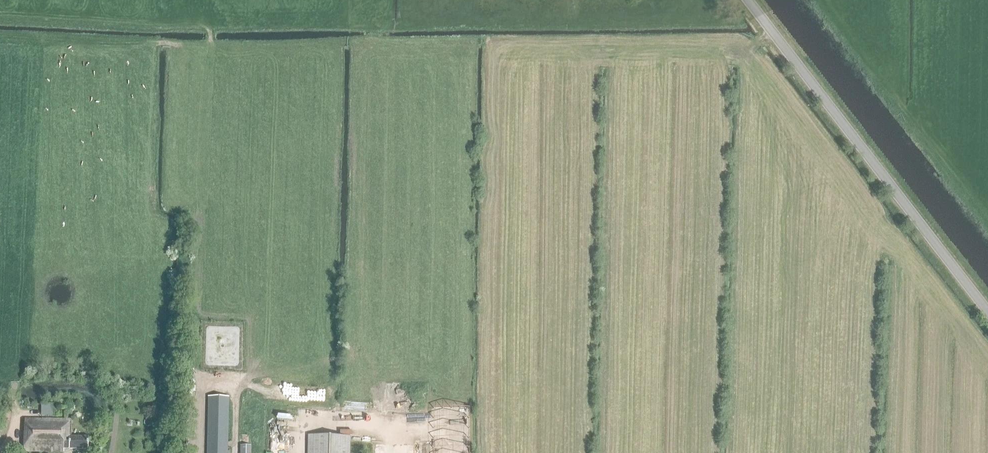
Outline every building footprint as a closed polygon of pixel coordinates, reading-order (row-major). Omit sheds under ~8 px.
[(229,398),(209,397),(207,452),(227,452),(229,398)] [(41,403),(41,415),(54,415),(54,403),(41,403)] [(433,408),(433,452),(469,452),(469,408),(433,408)] [(23,419),(22,451),(62,452),(62,448),(86,449),(86,436),(69,435),(69,421),(23,419)] [(348,435),(307,435),(306,452),(348,452),(348,435)]
